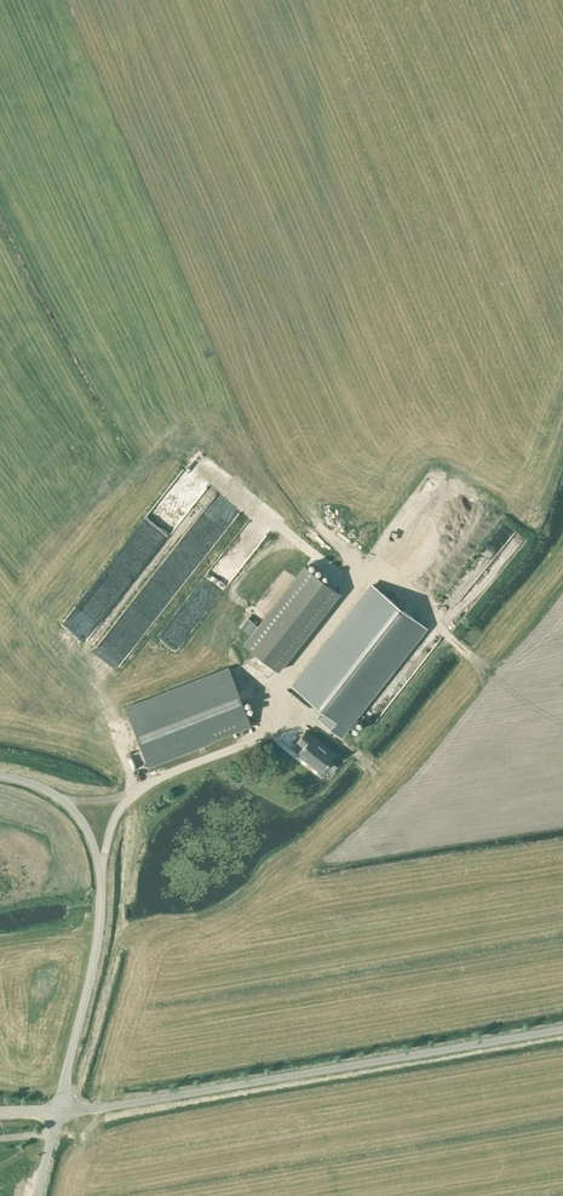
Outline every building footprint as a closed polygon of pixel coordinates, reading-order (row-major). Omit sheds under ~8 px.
[(508,541),(515,547),(519,542),(512,536),(508,541)] [(305,565),(244,643),(278,670),(339,593),(305,565)] [(340,736),(339,735),(426,627),(372,584),(292,685),(328,712),(320,721),(340,736)] [(126,707),(148,765),(250,725),(228,668),(126,707)] [(128,731),(123,718),(107,723),(111,736),(128,731)] [(335,754),(306,730),(298,740),(304,745),(298,753),(320,772),(335,754)]
